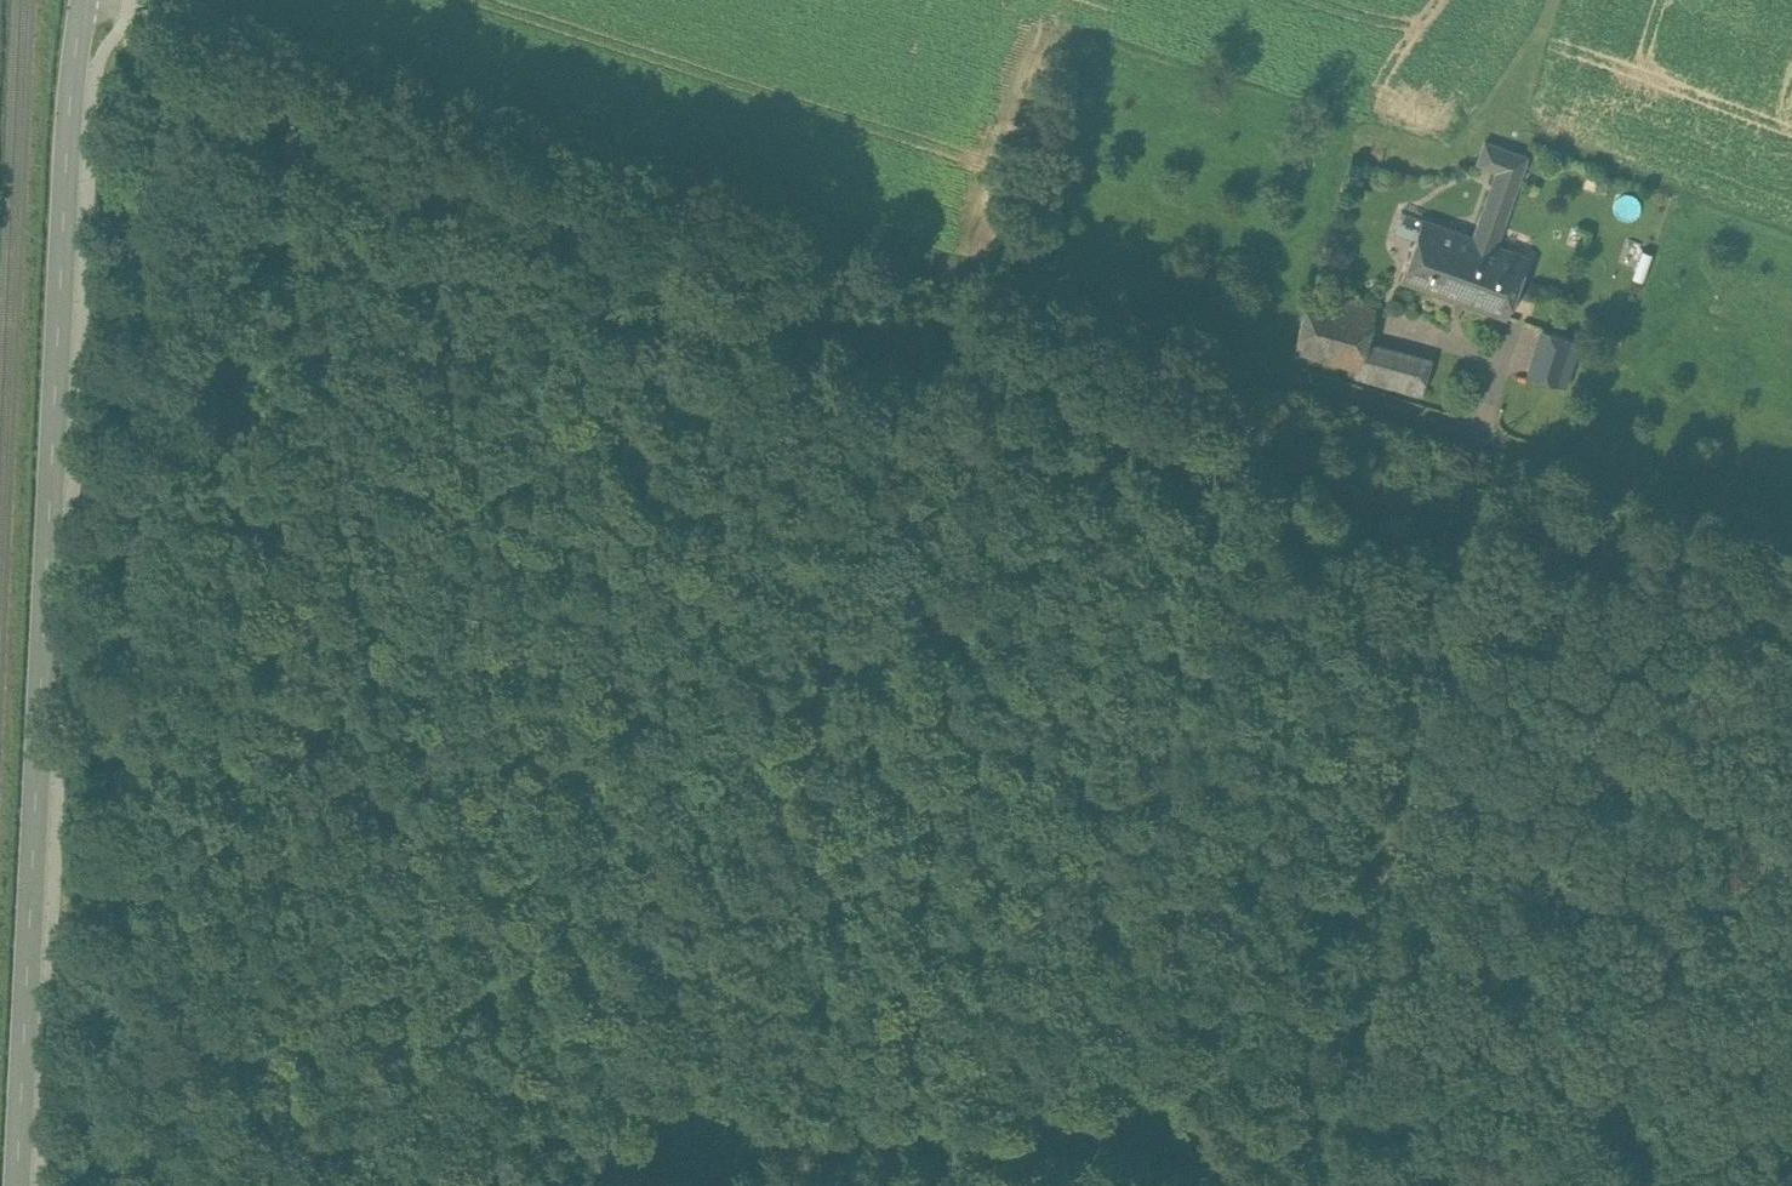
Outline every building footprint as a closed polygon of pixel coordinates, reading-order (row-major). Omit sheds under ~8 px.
[(1400,281),(1510,319),(1532,254),(1500,243),(1531,156),(1489,141),(1480,167),(1495,173),(1473,234),(1423,216),(1400,281)] [(1292,354),(1357,376),(1428,401),(1440,367),(1369,342),(1377,320),(1312,298),(1292,354)] [(1528,370),(1568,384),(1585,337),(1545,323),(1528,370)]
